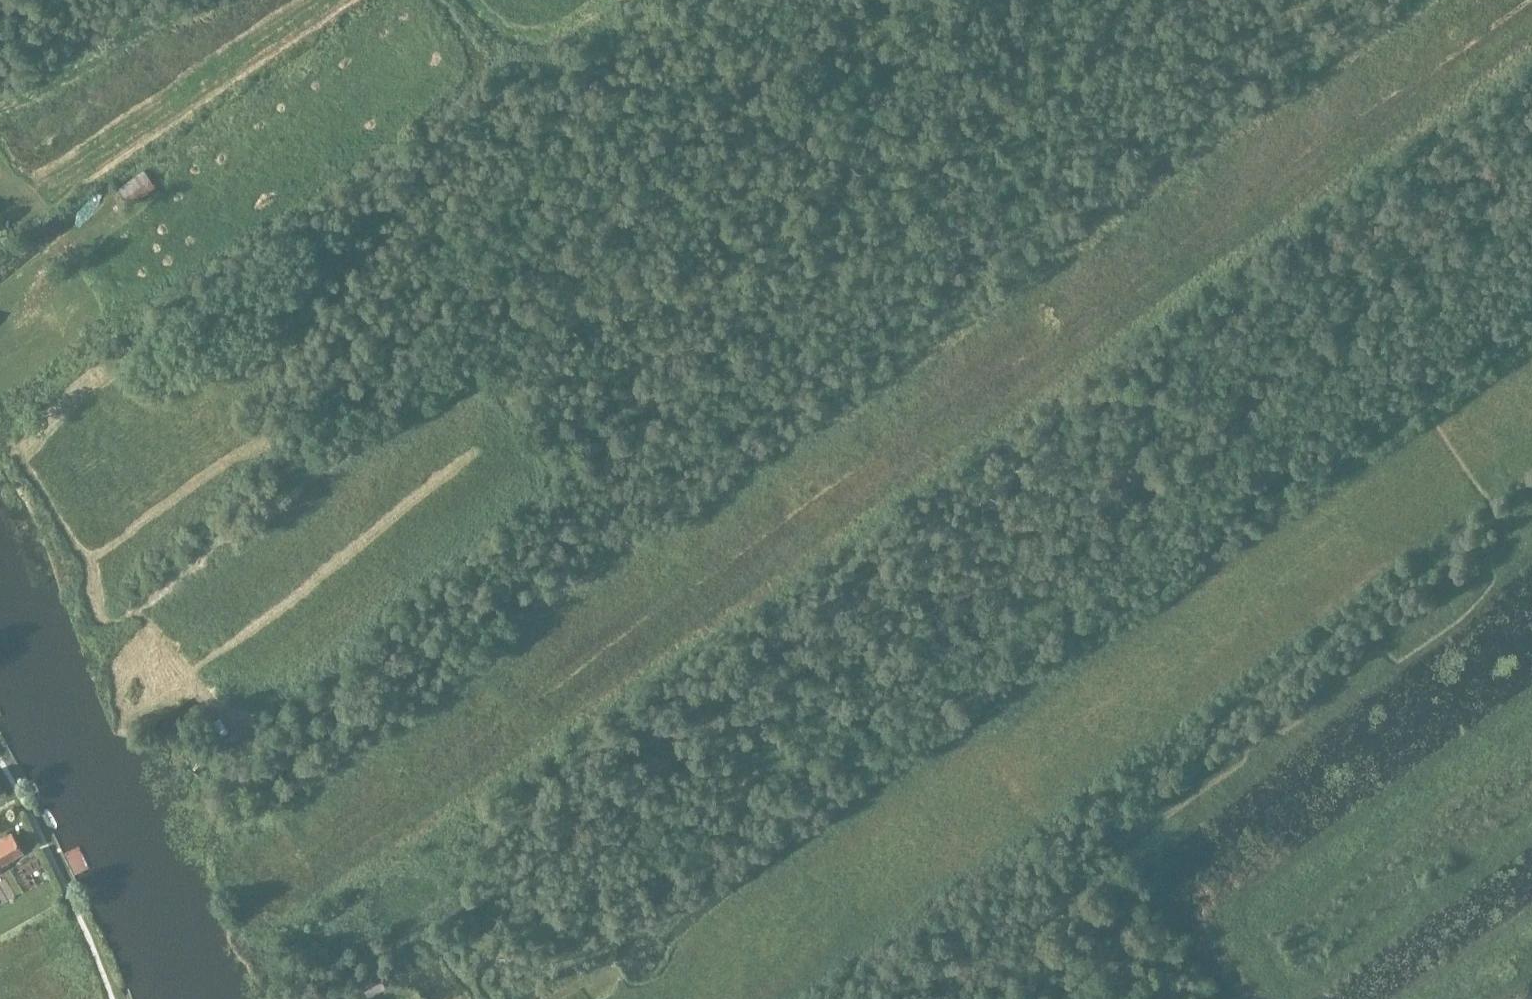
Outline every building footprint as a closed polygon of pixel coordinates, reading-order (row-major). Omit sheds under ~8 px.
[(190,146),(177,153),(182,164),(195,157),(190,146)] [(143,170),(116,190),(129,208),(156,187),(143,170)] [(25,850),(15,831),(0,840),(0,864),(25,850)]
